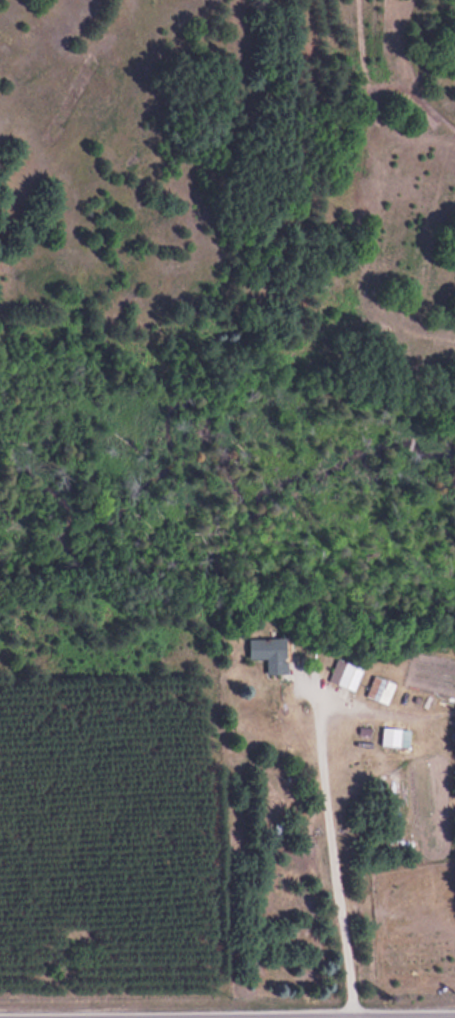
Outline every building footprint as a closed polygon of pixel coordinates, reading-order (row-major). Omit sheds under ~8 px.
[(288,637),(249,637),(249,658),(268,658),(268,674),(288,674),(288,637)] [(363,668),(336,656),(327,679),(354,690),(363,668)] [(364,696),(387,703),(394,682),(372,674),(364,696)]
